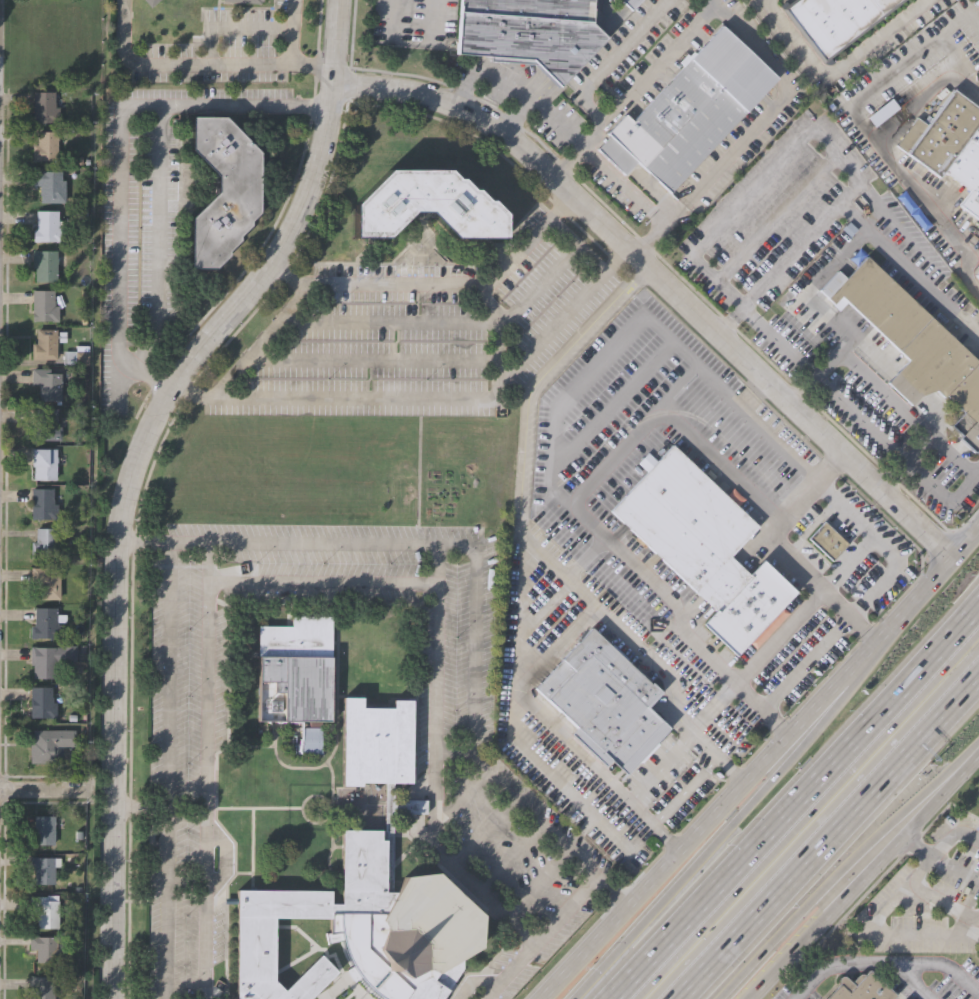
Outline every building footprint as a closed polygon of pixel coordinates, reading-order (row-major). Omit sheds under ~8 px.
[(451,51),(455,0),(589,0),(587,21),(603,36),(556,84),(527,55),(451,51)] [(630,12),(642,0),(618,0),(630,12)] [(787,7),(796,0),(901,0),(827,58),(787,7)] [(780,76),(672,191),(638,160),(626,173),(599,148),(610,135),(608,133),(628,111),(635,118),(723,23),(780,76)] [(60,123),(33,123),(33,89),(54,89),(54,106),(60,106),(60,123)] [(952,90),(978,111),(978,119),(974,126),(978,130),(978,217),(959,202),(969,189),(944,169),(939,174),(896,142),(917,114),(927,123),(952,90)] [(257,212),(248,222),(248,227),(237,236),(237,242),(226,251),(226,257),(213,270),(189,270),(189,220),(215,194),(214,176),(190,150),(190,119),(222,119),(257,155),(257,212)] [(37,146),(37,132),(57,132),(57,160),(31,160),(31,146),(37,146)] [(38,203),(38,186),(31,186),(31,170),(61,170),(61,180),(65,180),(65,203),(38,203)] [(386,172),(446,172),(455,180),(459,181),(469,191),(474,192),(484,202),(488,203),(501,215),(501,239),(453,239),(426,213),(408,212),(384,239),(351,239),(351,207),(386,172)] [(32,242),(32,228),(36,228),(36,209),(59,209),(59,227),(63,227),(63,242),(32,242)] [(33,279),(34,267),(31,267),(31,248),(57,248),(56,279),(33,279)] [(865,257),(978,364),(978,445),(973,452),(957,438),(960,435),(949,425),(962,411),(946,397),(943,398),(936,391),(919,397),(896,375),(909,361),(840,297),(833,304),(827,298),(865,257)] [(970,281),(978,288),(978,270),(970,281)] [(31,319),(31,288),(54,288),(54,304),(58,304),(58,319),(31,319)] [(30,358),(30,341),(36,341),(36,328),(57,328),(57,331),(65,331),(65,339),(57,339),(57,358),(30,358)] [(63,363),(63,350),(75,350),(75,345),(88,345),(88,363),(63,363)] [(39,398),(39,381),(31,381),(31,368),(51,368),(51,371),(62,371),(62,398),(39,398)] [(30,440),(30,423),(34,423),(35,409),(56,409),(56,427),(60,427),(60,441),(30,440)] [(758,523),(729,554),(749,572),(762,558),(795,590),(782,604),(790,611),(756,647),(748,639),(735,653),(702,622),(715,607),(611,509),(673,443),(758,523)] [(34,478),(34,465),(32,465),(32,447),(57,447),(57,478),(34,478)] [(31,517),(31,487),(54,487),(54,502),(59,502),(59,517),(31,517)] [(832,558),(808,536),(824,519),(848,541),(832,558)] [(36,526),(55,526),(55,556),(31,556),(31,538),(36,538),(36,526)] [(38,598),(38,579),(31,579),(31,565),(47,565),(47,569),(62,569),(61,598),(38,598)] [(30,635),(30,624),(35,624),(35,605),(58,606),(58,613),(67,613),(67,620),(58,620),(58,623),(61,623),(61,636),(30,635)] [(331,719),(322,719),(322,752),(303,752),(303,726),(311,726),(311,719),(259,719),(260,624),(292,624),(292,614),(332,615),(331,719)] [(592,632),(658,694),(644,709),(662,726),(620,771),(536,691),(592,632)] [(65,661),(65,663),(56,663),(56,678),(33,678),(33,665),(30,665),(30,647),(61,647),(61,645),(77,646),(77,661),(65,661)] [(30,718),(30,688),(53,689),(53,703),(57,703),(57,718),(30,718)] [(466,973),(448,998),(380,998),(376,997),(355,975),(342,947),(339,916),(339,915),(335,915),(335,922),(279,921),(278,984),(288,993),(323,957),(340,974),(315,998),(237,998),(239,892),(334,894),(333,906),(344,907),(345,830),(384,831),(384,785),(364,784),(364,787),(343,787),(345,697),(364,698),(364,708),(396,709),(396,701),(415,701),(414,785),(394,784),(394,801),(426,801),(426,815),(394,815),(394,832),(393,832),(393,834),(390,834),(389,895),(396,896),(396,894),(399,894),(405,878),(437,875),(483,916),(482,951),(468,960),(466,973)] [(62,747),(61,759),(56,759),(56,763),(29,763),(30,741),(33,741),(33,729),(74,730),(74,747),(62,747)] [(32,843),(32,828),(35,828),(35,814),(56,814),(56,823),(55,823),(55,843),(32,843)] [(60,857),(60,866),(55,866),(54,883),(35,883),(35,870),(30,870),(30,856),(36,856),(36,857),(60,857)] [(48,895),(48,899),(59,899),(59,926),(38,926),(37,910),(30,910),(31,895),(48,895)] [(30,934),(57,935),(57,960),(38,960),(38,947),(30,947),(30,934)] [(895,992),(889,998),(824,998),(840,982),(838,981),(838,978),(840,975),(842,974),(844,975),(852,981),(858,974),(861,972),(866,973),(870,968),(895,992)] [(55,976),(55,998),(33,998),(33,994),(31,994),(31,976),(55,976)]
